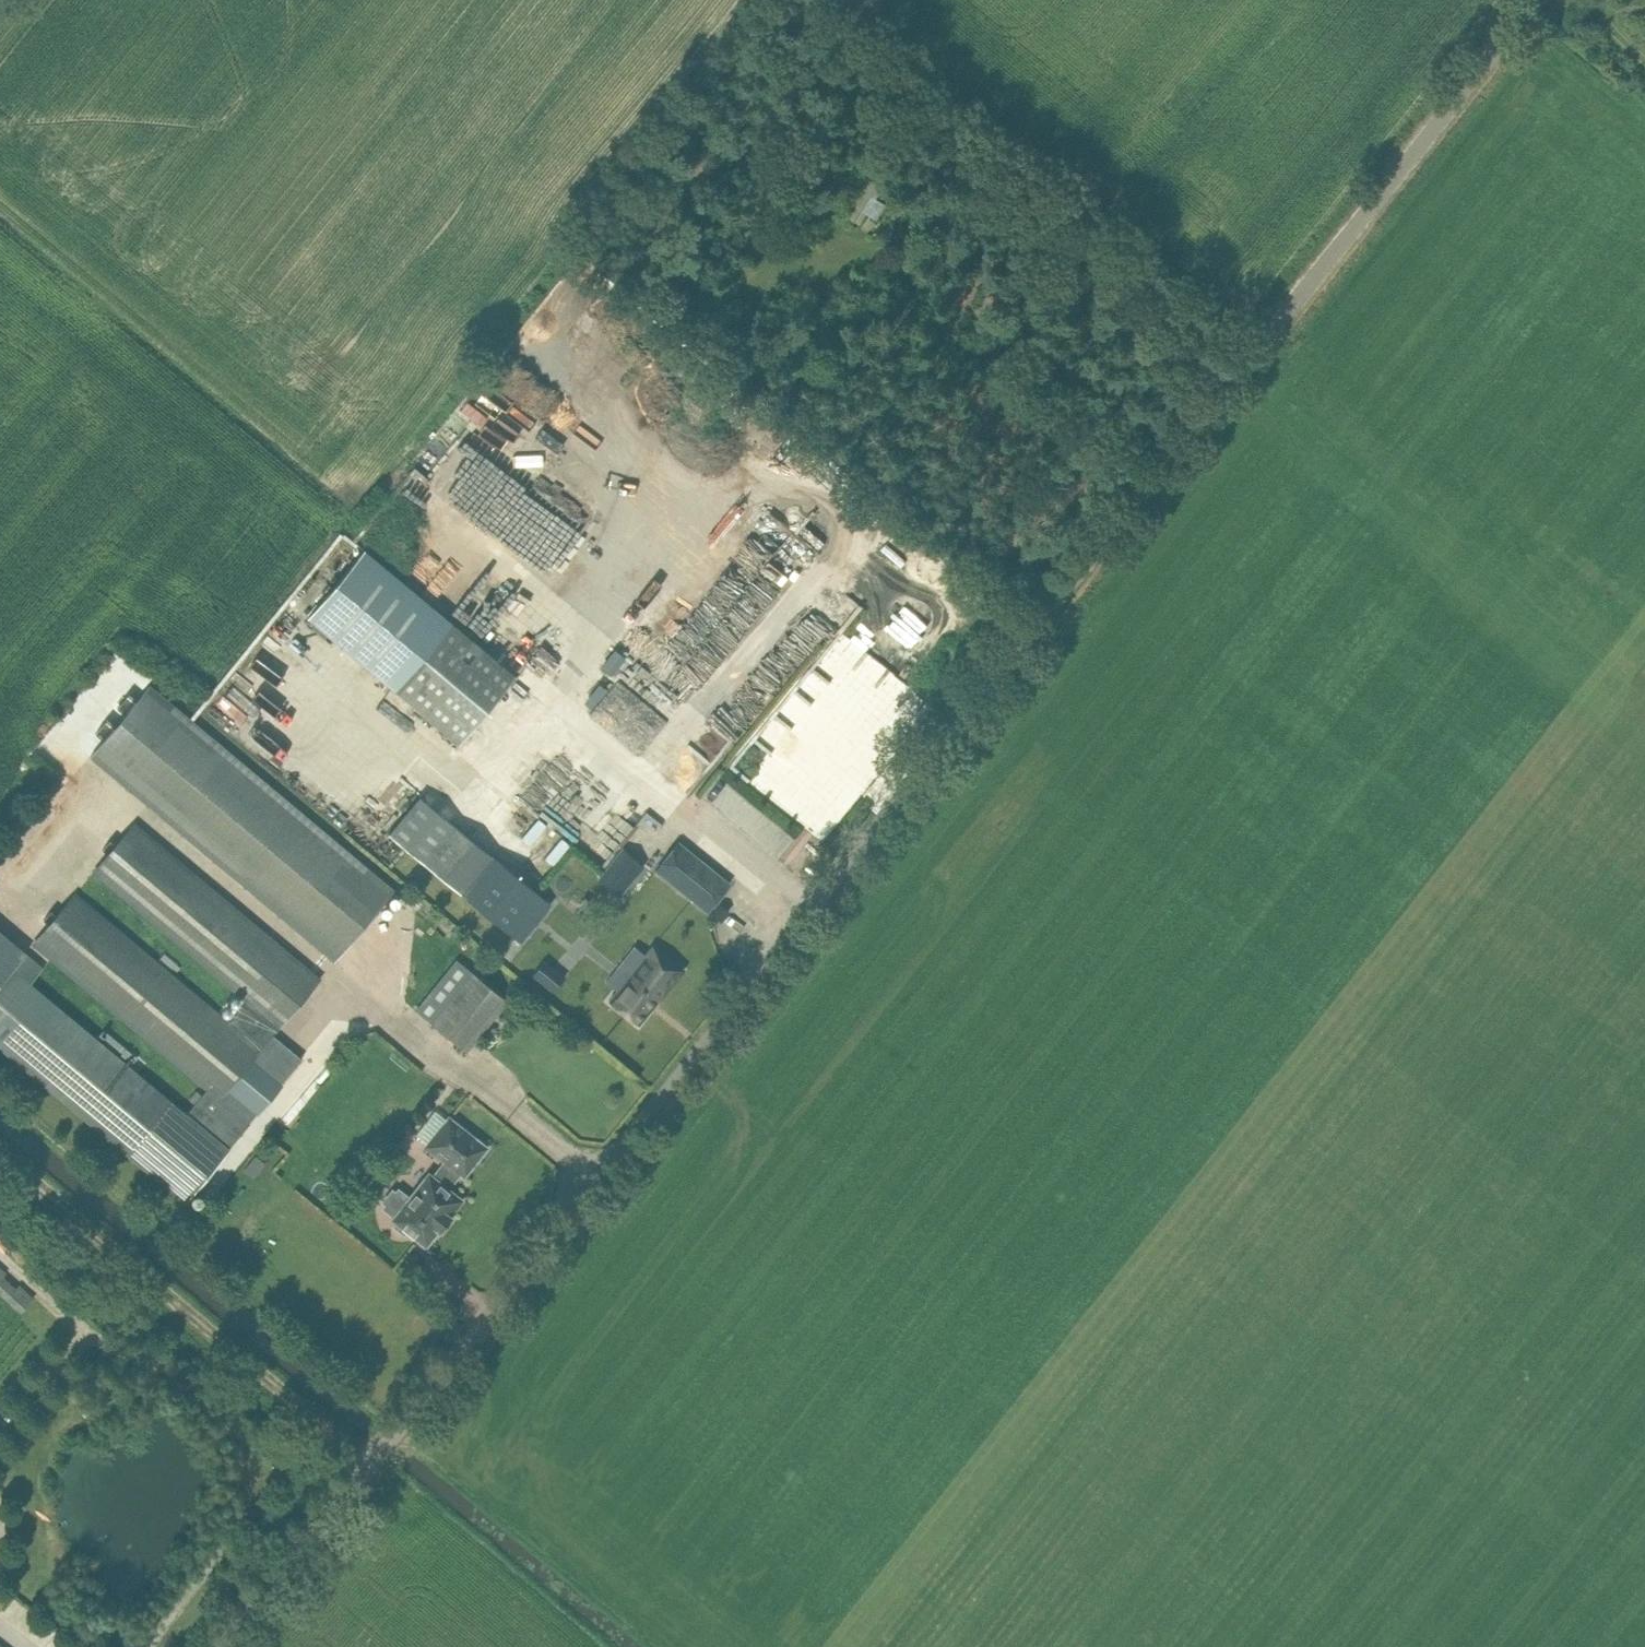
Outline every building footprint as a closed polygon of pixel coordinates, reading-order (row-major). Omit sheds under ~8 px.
[(307,618),(458,743),(516,674),(365,548),(307,618)] [(766,591),(782,573),(766,559),(750,577),(766,591)] [(249,704),(262,689),(234,666),(222,681),(249,704)] [(149,686),(92,755),(336,960),(394,891),(149,686)] [(420,795),(388,833),(520,941),(551,903),(420,795)] [(74,891),(35,942),(225,1100),(227,1095),(225,1093),(261,1049),(255,1044),(274,1021),(281,1028),(321,978),(135,823),(95,871),(248,1000),(230,1022),(74,891)] [(679,842),(657,869),(708,910),(730,883),(710,867),(708,870),(699,863),(701,860),(679,842)] [(593,877),(617,898),(644,867),(620,846),(593,877)] [(186,1200),(252,1122),(208,1088),(203,1095),(197,1090),(190,1098),(196,1103),(186,1114),(30,984),(44,967),(0,930),(0,1044),(186,1200)] [(639,1024),(683,969),(653,945),(646,954),(639,949),(628,962),(635,968),(619,988),(609,1001),(639,1024)] [(554,991),(565,977),(545,960),(533,974),(554,991)] [(473,972),(433,1021),(467,1052),(508,1001),(473,972)] [(427,1145),(445,1160),(433,1175),(430,1173),(393,1218),(397,1221),(394,1225),(405,1234),(408,1230),(426,1245),(439,1229),(441,1230),(452,1217),(450,1215),(462,1199),(450,1189),(462,1173),(464,1175),(487,1146),(450,1116),(427,1145)] [(12,1293),(8,1298),(21,1311),(33,1297),(20,1285),(13,1292),(0,1280),(0,1282),(12,1293)] [(18,1513),(19,1532),(32,1532),(31,1513),(18,1513)]
